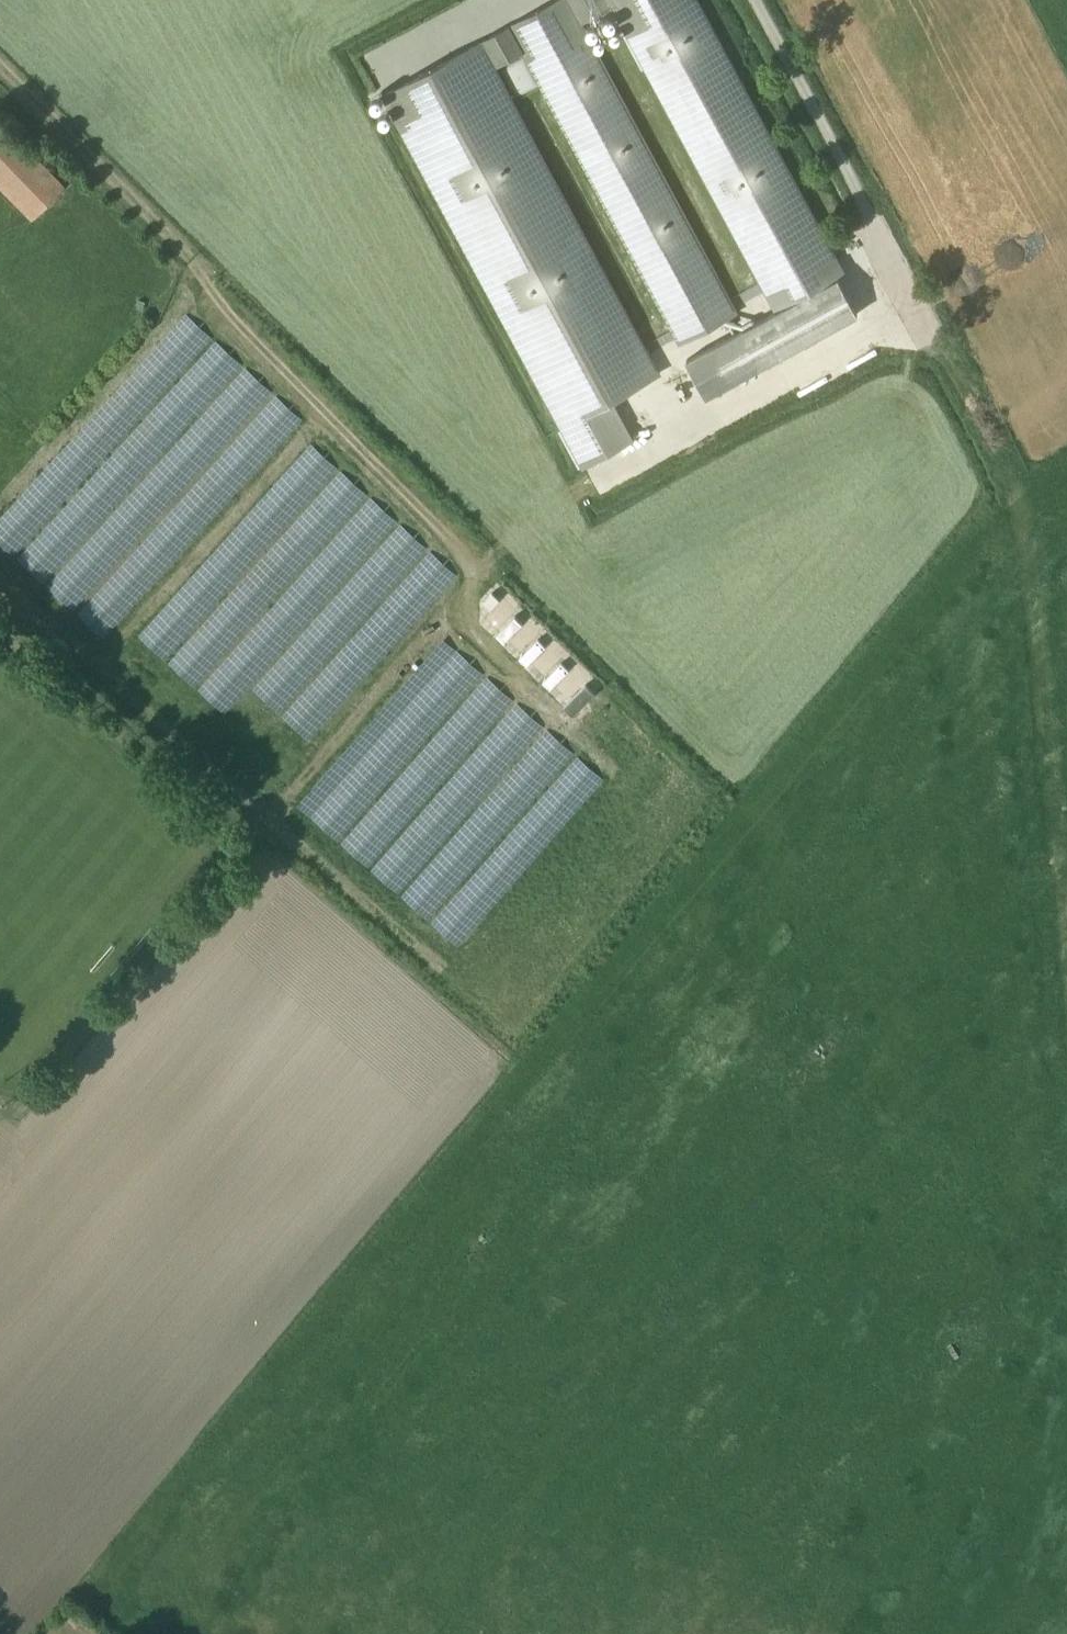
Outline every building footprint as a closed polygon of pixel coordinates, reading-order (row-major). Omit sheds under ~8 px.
[(554,412),(652,359),(651,358),(650,358),(494,68),(524,51),(595,182),(682,342),(735,313),(580,21),(610,5),(766,296),(836,257),(803,198),(696,0),(557,0),(382,95),(383,96),(384,96),(554,411),(553,412),(553,413),(554,412)] [(0,119),(0,183),(33,217),(65,186),(0,119)] [(837,277),(775,311),(708,347),(685,359),(705,396),(857,313),(837,277)] [(611,399),(562,426),(584,466),(633,440),(611,399)] [(269,575),(257,591),(272,602),(284,586),(269,575)] [(586,683),(562,706),(572,716),(595,693),(586,683)]
